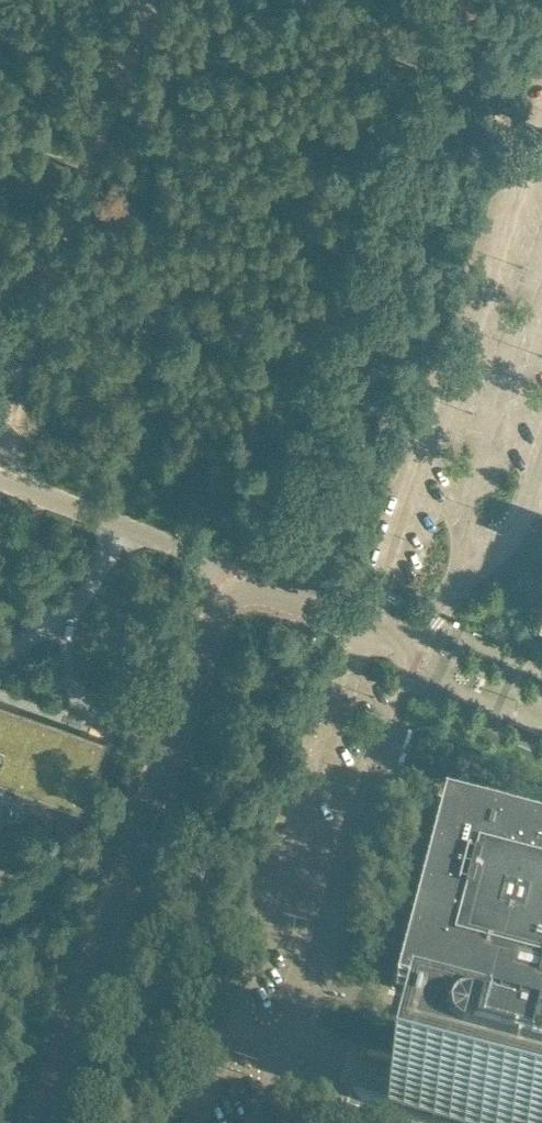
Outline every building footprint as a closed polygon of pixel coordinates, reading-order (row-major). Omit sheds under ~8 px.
[(472,1009),(506,1017),(541,1026),(541,827),(444,801),(396,988),(472,1009)] [(415,1049),(402,1046),(388,1098),(386,1106),(451,1122),(541,1122),(541,1082),(526,1078),(486,1067),(479,1065),(459,1060),(415,1049)]
